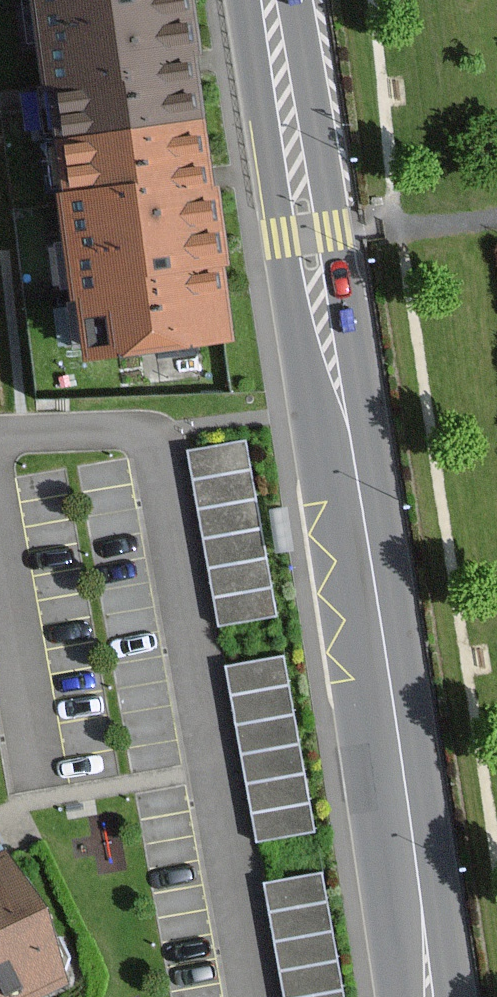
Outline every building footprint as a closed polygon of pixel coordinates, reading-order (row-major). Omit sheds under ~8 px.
[(209,192),(207,178),(199,119),(191,64),(190,55),(199,54),(192,0),(34,0),(53,139),(62,138),(71,197),(65,198),(77,286),(87,355),(228,335),(219,267),(228,265),(218,191),(209,192)] [(273,614),(246,444),(194,452),(222,622),(273,614)] [(309,829),(282,659),(231,667),(258,837),(309,829)] [(60,976),(8,863),(0,867),(0,996),(14,996),(60,976)] [(320,878),(269,886),(287,996),(339,996),(320,878)]
